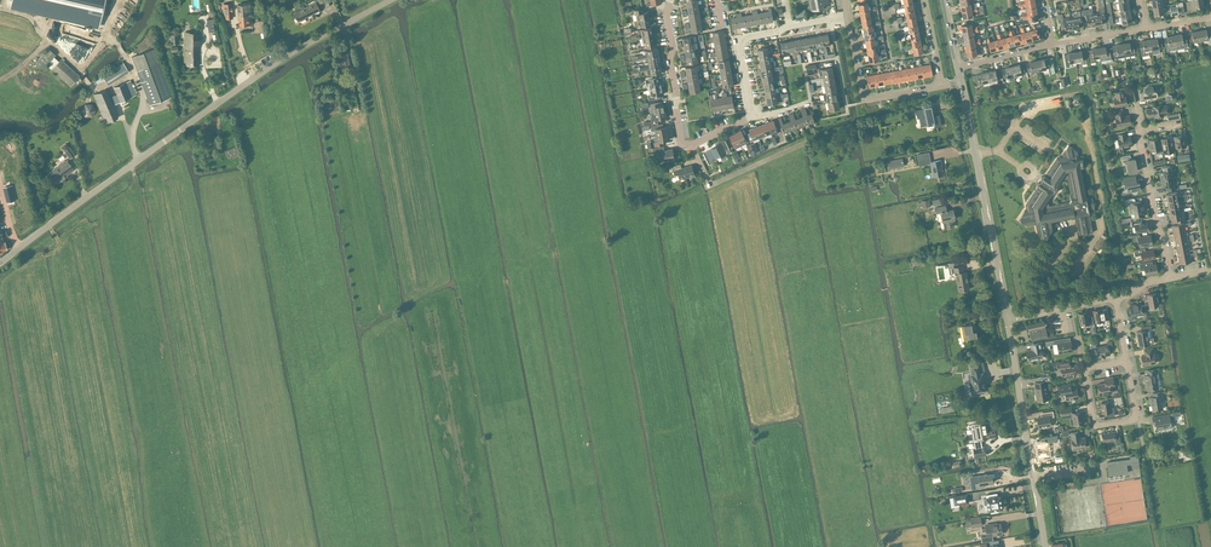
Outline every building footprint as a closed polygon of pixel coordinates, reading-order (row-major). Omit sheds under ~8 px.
[(10,8),(98,28),(102,10),(104,0),(11,0),(10,8)] [(811,11),(823,9),(823,4),(828,3),(827,0),(809,0),(811,11)] [(1202,0),(1192,0),(1189,1),(1191,10),(1199,9),(1198,7),(1203,6),(1202,0)] [(1129,8),(1128,1),(1118,2),(1120,10),(1129,8)] [(294,10),(295,13),(294,13),(298,21),(300,20),(301,21),(305,18),(320,10),(316,2),(305,8),(304,5),(294,10)] [(867,2),(858,4),(860,11),(869,10),(871,9),(870,6),(868,6),(867,2)] [(233,19),(232,3),(222,4),(224,19),(233,19)] [(914,10),(913,3),(904,4),(905,11),(914,10)] [(976,3),(972,3),(961,6),(962,12),(977,9),(976,6),(976,3)] [(250,4),(237,4),(239,26),(252,25),(250,10),(250,4)] [(1179,14),(1178,4),(1176,4),(1176,7),(1170,8),(1171,16),(1178,14),(1179,14)] [(699,11),(698,5),(687,7),(688,13),(699,11)] [(1165,5),(1153,7),(1154,15),(1155,14),(1156,20),(1161,20),(1160,14),(1163,13),(1163,9),(1166,9),(1165,5)] [(1036,7),(1026,9),(1027,12),(1022,13),(1022,15),(1037,13),(1036,7)] [(1092,14),(1094,26),(1102,25),(1102,23),(1106,22),(1103,7),(1099,7),(1100,13),(1092,14)] [(639,8),(632,10),(633,14),(634,21),(637,20),(650,18),(648,11),(645,12),(640,13),(639,8)] [(769,11),(763,12),(765,23),(773,21),(770,8),(768,8),(769,11)] [(1131,16),(1129,8),(1120,10),(1121,17),(1131,16)] [(869,10),(860,11),(861,19),(870,17),(870,14),(871,14),(871,9),(869,10)] [(977,11),(977,9),(962,12),(963,18),(973,16),(972,12),(977,11)] [(1088,27),(1094,26),(1092,14),(1092,9),(1085,10),(1081,10),(1083,20),(1087,19),(1088,27)] [(765,23),(763,12),(757,13),(757,10),(754,11),(757,24),(765,23)] [(907,19),(915,17),(914,10),(905,11),(907,19)] [(700,17),(699,11),(688,13),(689,19),(700,17)] [(757,24),(754,11),(752,11),(753,14),(747,15),(749,26),(757,24)] [(1074,17),(1070,18),(1072,30),(1079,29),(1079,25),(1082,24),(1081,20),(1080,11),(1076,11),(1077,15),(1073,15),(1074,17)] [(749,26),(747,15),(741,16),(741,13),(738,14),(741,27),(749,26)] [(1038,19),(1037,13),(1022,15),(1022,18),(1028,17),(1028,21),(1038,19)] [(733,29),(741,27),(738,14),(736,14),(737,17),(731,18),(733,29)] [(1065,31),(1072,30),(1070,18),(1063,19),(1062,14),(1058,14),(1061,30),(1065,29),(1065,31)] [(1132,23),(1131,16),(1121,17),(1122,24),(1132,23)] [(701,24),(700,17),(689,19),(690,26),(701,24)] [(870,17),(861,19),(862,26),(872,24),(870,17)] [(917,24),(915,17),(907,19),(908,26),(917,24)] [(636,27),(638,27),(651,24),(650,18),(637,20),(634,21),(635,26),(636,27)] [(703,30),(701,24),(690,26),(692,32),(703,30)] [(873,31),(872,24),(862,26),(864,33),(873,31)] [(904,31),(900,32),(900,35),(905,34),(910,33),(918,31),(917,24),(908,26),(909,29),(904,31)] [(962,32),(977,29),(977,26),(972,27),(971,24),(961,26),(962,32)] [(1033,27),(1029,29),(1030,30),(1032,40),(1039,38),(1037,29),(1040,28),(1038,24),(1033,26),(1033,27)] [(1032,40),(1030,30),(1027,31),(1025,26),(1023,27),(1022,27),(1026,41),(1032,40)] [(1021,43),(1026,41),(1022,27),(1020,28),(1021,33),(1018,34),(1021,43)] [(636,37),(639,36),(652,34),(651,28),(637,30),(638,34),(631,35),(631,37),(636,37)] [(978,32),(977,29),(962,32),(964,38),(973,36),(973,33),(978,32)] [(1013,29),(1011,30),(1015,45),(1021,43),(1018,34),(1015,34),(1013,29)] [(1199,31),(1201,41),(1208,39),(1209,44),(1210,44),(1210,36),(1210,30),(1207,30),(1206,29),(1199,31)] [(708,38),(709,40),(725,37),(724,30),(712,32),(713,37),(708,38)] [(1015,45),(1011,30),(1008,31),(1010,36),(1006,37),(1009,46),(1015,45)] [(874,38),(873,31),(864,33),(865,40),(874,38)] [(918,31),(910,33),(911,40),(920,38),(918,31)] [(1201,41),(1199,31),(1191,32),(1192,33),(1188,33),(1190,42),(1193,42),(1201,41)] [(184,44),(184,46),(185,47),(185,50),(186,59),(186,66),(198,65),(198,50),(200,46),(200,44),(200,39),(200,38),(200,32),(184,32),(184,44)] [(1003,48),(999,33),(996,34),(998,39),(995,40),(997,49),(1003,48)] [(1009,46),(1006,37),(1003,38),(1002,33),(999,33),(1003,48),(1009,46)] [(179,44),(178,34),(170,35),(171,45),(179,44)] [(824,49),(826,49),(826,45),(830,44),(828,34),(821,35),(824,49)] [(1182,34),(1174,35),(1176,45),(1184,44),(1187,43),(1185,34),(1182,34)] [(821,35),(814,36),(816,47),(816,49),(821,48),(821,50),(824,49),(821,35)] [(1177,49),(1176,45),(1174,35),(1167,36),(1167,37),(1164,38),(1165,46),(1166,51),(1177,49)] [(682,38),(683,44),(694,42),(693,36),(682,38)] [(816,47),(814,36),(807,37),(810,52),(813,51),(812,48),(816,47)] [(713,42),(714,47),(727,45),(725,37),(709,40),(709,43),(713,42)] [(810,52),(807,37),(801,39),(803,49),(807,49),(807,52),(810,52)] [(997,49),(995,40),(991,41),(990,37),(987,38),(991,51),(997,49)] [(876,46),(876,45),(874,38),(865,40),(867,47),(876,46)] [(911,40),(913,47),(921,46),(920,38),(911,40)] [(1157,38),(1150,39),(1152,54),(1160,53),(1159,48),(1163,47),(1161,38),(1157,39),(1157,38)] [(803,51),(803,49),(801,39),(794,40),(796,54),(799,54),(799,52),(803,51)] [(1142,56),(1152,54),(1150,39),(1142,41),(1139,42),(1142,56)] [(655,46),(654,40),(643,42),(644,48),(655,46)] [(794,55),(796,54),(794,40),(787,41),(789,52),(793,51),(794,55)] [(790,55),(789,52),(787,41),(780,42),(783,56),(790,55)] [(980,44),(980,41),(965,44),(966,50),(976,49),(975,45),(980,44)] [(695,49),(694,42),(683,44),(685,51),(695,49)] [(1130,42),(1122,44),(1124,53),(1125,57),(1135,55),(1135,52),(1133,42),(1130,43),(1130,42)] [(1124,53),(1122,44),(1115,45),(1115,46),(1112,46),(1114,55),(1114,59),(1125,57),(1124,53)] [(727,45),(714,47),(715,52),(711,52),(711,55),(728,52),(727,45)] [(867,47),(868,54),(877,53),(879,52),(879,51),(878,45),(876,45),(876,46),(867,47)] [(921,46),(913,47),(914,54),(923,52),(921,46)] [(1101,61),(1105,60),(1111,59),(1111,56),(1109,46),(1106,47),(1105,46),(1098,48),(1100,57),(1101,61)] [(757,49),(759,56),(773,54),(772,51),(768,52),(768,47),(757,49)] [(47,65),(54,57),(56,55),(48,48),(42,55),(38,52),(31,59),(35,62),(34,63),(43,70),(47,65)] [(172,97),(160,62),(155,48),(131,57),(149,105),(172,97)] [(641,60),(645,59),(645,57),(659,55),(657,48),(646,50),(647,54),(641,55),(641,60)] [(1095,58),(1100,57),(1098,48),(1091,49),(1091,50),(1088,50),(1090,63),(1096,62),(1095,58)] [(686,57),(697,55),(695,49),(685,51),(686,57)] [(879,60),(878,56),(878,55),(879,54),(883,53),(882,50),(879,51),(879,52),(877,53),(868,54),(869,62),(879,60)] [(1075,52),(1076,62),(1081,61),(1081,64),(1087,63),(1085,51),(1081,52),(1081,51),(1075,52)] [(728,52),(711,55),(712,57),(716,56),(717,61),(718,61),(729,59),(728,52)] [(1071,62),(1076,62),(1075,52),(1067,53),(1067,54),(1064,55),(1066,67),(1072,66),(1071,62)] [(351,68),(348,53),(340,55),(343,70),(351,68)] [(759,56),(760,63),(770,61),(769,57),(773,56),(773,54),(759,56)] [(698,62),(697,55),(686,57),(687,64),(698,62)] [(59,61),(54,57),(47,65),(51,70),(59,61)] [(59,61),(51,70),(70,87),(80,76),(61,59),(59,61)] [(718,61),(719,68),(730,66),(729,59),(718,61)] [(1036,60),(1039,70),(1046,69),(1050,68),(1048,59),(1044,60),(1044,59),(1036,60)] [(646,68),(661,66),(660,60),(649,62),(649,66),(646,67),(646,68)] [(1028,73),(1039,70),(1036,60),(1029,62),(1029,63),(1026,64),(1028,73)] [(771,65),(770,61),(760,63),(761,70),(775,67),(775,65),(771,65)] [(97,83),(106,81),(108,84),(129,71),(123,63),(102,76),(95,80),(93,81),(95,85),(97,83)] [(922,66),(924,77),(932,76),(930,64),(929,64),(922,66)] [(1018,77),(1018,75),(1022,74),(1025,73),(1023,64),(1020,65),(1020,64),(1012,66),(1014,76),(1015,78),(1018,77)] [(686,73),(697,72),(696,65),(685,67),(686,73)] [(648,75),(651,74),(651,75),(659,73),(662,73),(661,66),(646,68),(646,67),(643,67),(643,72),(647,71),(648,75)] [(720,74),(732,72),(730,66),(719,68),(720,74)] [(914,67),(916,79),(924,77),(922,66),(914,67)] [(1014,76),(1012,66),(1005,68),(1005,69),(1002,69),(1004,78),(1007,78),(1014,76)] [(775,70),(775,67),(761,70),(762,77),(772,75),(772,71),(775,70)] [(823,77),(834,75),(832,67),(818,69),(820,78),(823,77)] [(908,80),(916,79),(914,67),(906,69),(908,80)] [(901,82),(908,80),(906,69),(898,70),(901,82)] [(893,83),(901,82),(898,70),(891,72),(893,83)] [(999,70),(996,71),(995,70),(988,72),(990,81),(998,79),(1001,79),(999,70)] [(686,73),(687,80),(698,78),(697,72),(686,73)] [(721,80),(733,78),(732,72),(720,74),(721,80)] [(885,84),(893,83),(891,72),(883,73),(885,84)] [(976,84),(979,84),(990,81),(988,72),(980,73),(980,74),(974,76),(976,84)] [(877,86),(885,84),(883,73),(875,74),(877,86)] [(869,87),(877,86),(875,74),(867,76),(869,87)] [(778,81),(777,78),(773,79),(772,75),(762,77),(763,83),(778,81)] [(823,77),(824,86),(835,84),(834,75),(823,77)] [(649,86),(649,90),(662,87),(661,80),(659,81),(659,77),(645,80),(646,85),(647,86),(648,86),(649,86)] [(688,86),(699,84),(698,78),(687,80),(688,86)] [(733,78),(721,80),(723,87),(734,85),(733,78)] [(109,97),(113,105),(120,102),(137,95),(130,80),(124,83),(114,87),(117,94),(109,97)] [(778,83),(778,81),(763,83),(765,90),(775,88),(774,84),(778,83)] [(701,91),(699,84),(688,86),(690,93),(701,91)] [(837,92),(835,84),(824,86),(826,94),(837,92)] [(1157,92),(1152,90),(1152,86),(1148,85),(1145,87),(1146,91),(1142,94),(1143,98),(1147,100),(1150,97),(1154,99),(1158,96),(1157,92)] [(663,94),(662,87),(649,90),(650,94),(649,94),(648,94),(648,95),(649,100),(658,99),(658,95),(663,94)] [(765,90),(766,97),(780,95),(779,92),(776,92),(775,88),(765,90)] [(113,105),(109,97),(106,89),(93,94),(103,118),(106,117),(108,121),(118,118),(113,105)] [(1116,98),(1113,99),(1114,107),(1127,104),(1125,97),(1123,97),(1122,91),(1115,93),(1116,98)] [(724,93),(727,109),(734,108),(732,96),(727,97),(726,92),(724,93)] [(827,102),(838,100),(837,92),(826,94),(823,94),(824,100),(820,100),(820,103),(827,102)] [(727,109),(724,93),(721,93),(722,97),(717,98),(719,110),(727,109)] [(712,95),(709,95),(712,112),(719,110),(717,98),(712,99),(712,95)] [(780,97),(780,95),(766,97),(767,104),(777,102),(777,98),(780,97)] [(827,102),(829,110),(840,108),(838,100),(827,102)] [(649,107),(649,108),(649,111),(650,111),(651,113),(665,111),(664,105),(664,104),(662,105),(660,105),(660,101),(659,102),(650,103),(651,107),(649,107)] [(93,104),(81,104),(81,116),(93,116),(93,104)] [(920,117),(922,127),(927,126),(934,124),(934,127),(941,125),(939,115),(933,116),(931,106),(928,106),(927,105),(921,106),(923,117),(920,117)] [(1166,105),(1162,106),(1161,105),(1153,107),(1153,108),(1146,109),(1148,117),(1155,116),(1155,117),(1163,115),(1163,114),(1168,113),(1166,105)] [(799,117),(802,126),(814,121),(811,113),(807,114),(805,108),(800,110),(803,116),(799,117)] [(1123,110),(1115,111),(1116,118),(1115,118),(1117,126),(1119,126),(1119,127),(1124,126),(1124,125),(1131,124),(1129,115),(1124,116),(1123,110)] [(651,115),(650,117),(651,119),(652,120),(653,120),(654,123),(663,121),(663,118),(664,118),(665,118),(666,117),(665,111),(651,113),(651,115)] [(802,126),(799,117),(795,119),(793,113),(788,115),(790,121),(787,122),(790,130),(802,126)] [(783,133),(790,130),(787,122),(783,123),(781,117),(778,118),(783,133)] [(768,120),(767,121),(767,122),(772,134),(773,135),(778,133),(777,131),(774,120),(769,122),(768,120)] [(765,123),(761,125),(765,135),(771,133),(772,134),(767,122),(767,121),(765,121),(765,123)] [(655,131),(656,135),(669,133),(668,126),(663,127),(662,124),(654,125),(650,126),(651,131),(655,131)] [(759,138),(754,125),(753,125),(753,128),(749,129),(752,140),(759,138)] [(756,125),(754,125),(759,138),(765,135),(761,125),(757,126),(756,125)] [(740,143),(741,146),(748,143),(747,140),(746,141),(741,130),(735,133),(740,143)] [(1130,136),(1126,137),(1125,132),(1113,135),(1114,140),(1117,139),(1119,148),(1120,152),(1126,151),(1125,146),(1132,145),(1130,136)] [(670,139),(669,133),(656,135),(657,140),(654,140),(655,146),(666,144),(666,140),(670,139)] [(740,143),(735,133),(729,136),(735,149),(741,146),(740,143)] [(1176,149),(1186,147),(1184,135),(1174,137),(1176,149)] [(1152,139),(1151,140),(1149,140),(1151,151),(1156,150),(1157,153),(1161,152),(1161,149),(1160,149),(1158,138),(1156,139),(1155,138),(1154,138),(1153,138),(1152,139)] [(1164,154),(1173,152),(1171,142),(1169,142),(1168,138),(1161,139),(1164,154)] [(713,149),(704,153),(709,164),(713,162),(712,160),(716,158),(717,157),(719,155),(720,156),(721,157),(722,160),(724,160),(726,159),(727,157),(726,155),(727,155),(725,151),(728,150),(725,144),(724,141),(715,146),(715,148),(716,148),(714,150),(713,150),(713,149)] [(62,146),(64,150),(70,159),(75,155),(69,146),(67,143),(62,146)] [(234,146),(225,151),(228,158),(232,156),(238,154),(234,146)] [(674,159),(672,149),(665,150),(664,147),(653,149),(654,155),(661,154),(662,161),(674,159)] [(1077,236),(1092,232),(1076,168),(1082,166),(1084,159),(1079,159),(1078,153),(1069,147),(1063,148),(1061,157),(1056,159),(1054,168),(1047,177),(1040,176),(1033,187),(1031,197),(1025,205),(1026,211),(1032,212),(1017,216),(1018,223),(1029,225),(1032,224),(1035,237),(1036,237),(1047,234),(1046,231),(1043,229),(1041,223),(1072,215),(1077,236)] [(917,155),(919,166),(924,165),(930,164),(933,177),(944,175),(941,160),(930,162),(930,157),(929,153),(917,155)] [(1186,154),(1177,156),(1178,162),(1187,161),(1186,154)] [(1135,159),(1131,159),(1130,155),(1121,156),(1121,160),(1127,159),(1127,160),(1126,160),(1126,164),(1125,164),(1127,171),(1128,171),(1128,173),(1135,171),(1135,168),(1136,168),(1135,159)] [(49,173),(49,174),(46,176),(49,180),(52,177),(56,182),(58,180),(59,181),(62,179),(62,178),(63,177),(63,178),(67,176),(66,175),(74,169),(67,160),(49,173)] [(676,175),(678,175),(680,179),(694,175),(692,165),(681,168),(680,164),(669,167),(670,172),(673,171),(674,174),(676,175)] [(1160,180),(1174,177),(1172,170),(1175,170),(1174,165),(1162,167),(1163,171),(1159,172),(1160,180)] [(1135,176),(1123,178),(1124,185),(1127,185),(1128,193),(1132,192),(1133,194),(1134,194),(1136,194),(1137,193),(1137,191),(1141,190),(1141,188),(1141,187),(1140,187),(1139,182),(1137,183),(1135,176)] [(1174,177),(1160,180),(1162,187),(1166,186),(1167,190),(1178,188),(1177,183),(1175,184),(1174,177)] [(10,189),(9,186),(3,187),(7,202),(13,201),(12,197),(11,193),(10,189)] [(1185,195),(1181,195),(1177,196),(1176,192),(1166,194),(1167,201),(1181,198),(1184,197),(1185,197),(1185,195)] [(1133,198),(1124,200),(1125,204),(1128,204),(1131,218),(1144,216),(1143,206),(1144,206),(1143,200),(1134,202),(1133,198)] [(1168,207),(1179,205),(1178,201),(1182,200),(1181,198),(1167,201),(1168,207)] [(921,201),(921,202),(922,208),(930,207),(929,199),(921,201)] [(1180,211),(1184,211),(1183,208),(1180,209),(1179,205),(1168,207),(1170,213),(1180,211)] [(945,206),(943,206),(934,208),(935,214),(940,213),(942,222),(944,228),(943,228),(944,229),(951,228),(951,227),(951,225),(954,224),(953,220),(955,219),(953,209),(946,211),(945,206)] [(1182,218),(1180,211),(1170,213),(1171,220),(1174,219),(1175,223),(1185,221),(1185,217),(1182,218)] [(1142,220),(1131,222),(1132,227),(1134,227),(1135,232),(1148,230),(1147,222),(1142,223),(1142,220)] [(1172,225),(1174,233),(1185,231),(1184,223),(1172,225)] [(1187,239),(1185,231),(1174,233),(1175,241),(1187,239)] [(1140,234),(1132,235),(1133,242),(1137,241),(1138,242),(1139,247),(1152,244),(1150,235),(1140,237),(1140,234)] [(1177,249),(1188,246),(1187,239),(1175,241),(1177,249)] [(1178,256),(1190,254),(1188,246),(1177,249),(1178,256)] [(1134,256),(1141,255),(1142,261),(1155,258),(1153,250),(1145,251),(1145,248),(1133,250),(1134,256)] [(1191,262),(1190,254),(1178,256),(1180,264),(1191,262)] [(1140,270),(1144,269),(1146,275),(1157,273),(1156,264),(1152,265),(1152,261),(1139,263),(1140,270)] [(955,273),(958,291),(969,289),(968,281),(969,281),(968,277),(967,277),(966,271),(964,271),(955,273)] [(1150,309),(1149,307),(1158,305),(1156,293),(1147,294),(1148,300),(1144,301),(1146,310),(1150,309)] [(1129,305),(1130,309),(1126,309),(1128,321),(1134,320),(1134,315),(1142,314),(1141,303),(1129,305)] [(1106,309),(1101,310),(1101,309),(1093,311),(1095,323),(1103,321),(1108,320),(1106,309)] [(1080,325),(1087,324),(1087,326),(1094,325),(1092,316),(1088,317),(1087,312),(1078,313),(1079,318),(1080,320),(1080,325)] [(1031,341),(1048,337),(1044,320),(1027,324),(1027,327),(1028,327),(1031,341)] [(970,340),(969,338),(977,336),(976,330),(973,331),(972,324),(961,326),(964,341),(970,340)] [(1148,339),(1147,330),(1151,329),(1151,325),(1141,327),(1142,331),(1137,332),(1139,346),(1152,343),(1152,338),(1148,339)] [(1064,342),(1063,338),(1053,340),(1045,342),(1046,346),(1057,344),(1058,354),(1073,351),(1071,341),(1064,342)] [(1091,349),(1092,348),(1094,358),(1110,355),(1109,351),(1113,351),(1111,341),(1107,342),(1108,345),(1096,347),(1096,345),(1095,344),(1091,344),(1090,346),(1091,349)] [(1043,358),(1042,352),(1045,351),(1043,342),(1030,344),(1031,349),(1026,351),(1028,361),(1043,358)] [(1154,354),(1153,347),(1143,349),(1144,355),(1141,356),(1142,365),(1156,363),(1154,354)] [(1061,376),(1066,375),(1067,378),(1074,377),(1073,374),(1077,374),(1076,364),(1071,365),(1070,360),(1063,361),(1056,362),(1057,371),(1060,371),(1061,376)] [(984,379),(983,373),(982,373),(980,363),(969,365),(971,375),(968,375),(971,392),(978,391),(979,394),(984,393),(983,390),(984,389),(984,385),(984,382),(983,382),(982,380),(983,380),(984,380),(984,379)] [(1146,370),(1147,375),(1144,375),(1147,390),(1158,388),(1156,374),(1158,374),(1157,369),(1146,370)] [(1103,378),(1104,383),(1097,385),(1099,395),(1112,392),(1111,387),(1115,386),(1113,376),(1103,378)] [(1047,393),(1046,381),(1034,382),(1036,390),(1035,391),(1037,401),(1049,399),(1048,393),(1047,393)] [(1061,395),(1065,394),(1066,400),(1078,398),(1077,388),(1071,389),(1070,385),(1059,387),(1061,395)] [(1152,393),(1152,397),(1149,397),(1150,404),(1151,404),(1152,411),(1163,409),(1161,400),(1163,400),(1162,391),(1152,393)] [(1113,407),(1111,408),(1110,402),(1100,403),(1102,414),(1104,413),(1104,417),(1115,416),(1113,407)] [(1082,411),(1072,413),(1072,408),(1060,410),(1061,415),(1068,414),(1068,415),(1068,416),(1069,417),(1070,417),(1071,418),(1072,418),(1073,418),(1074,426),(1084,424),(1082,411)] [(1051,426),(1050,422),(1051,422),(1052,420),(1051,417),(1054,416),(1053,411),(1049,412),(1044,412),(1044,417),(1037,418),(1039,428),(1051,426)] [(1157,430),(1172,427),(1169,414),(1152,417),(1153,422),(1155,422),(1157,430)] [(988,437),(995,436),(995,431),(987,432),(985,422),(975,424),(977,440),(988,438),(988,437)] [(1079,431),(1070,432),(1072,439),(1071,439),(1072,445),(1072,446),(1072,450),(1077,449),(1087,447),(1085,437),(1082,437),(1080,436),(1079,431)] [(1120,436),(1116,437),(1115,431),(1101,434),(1103,443),(1116,440),(1116,444),(1121,443),(1120,436)] [(1041,438),(1042,443),(1036,443),(1038,458),(1048,456),(1046,442),(1050,441),(1050,437),(1041,438)] [(974,458),(986,456),(984,445),(972,448),(974,458)] [(1130,459),(1126,459),(1107,462),(1109,475),(1128,473),(1126,465),(1131,464),(1139,463),(1138,455),(1130,456),(1130,459)] [(978,475),(979,482),(974,483),(975,489),(984,487),(988,483),(993,482),(992,473),(978,475)] [(983,499),(985,510),(988,510),(989,510),(990,510),(991,513),(998,512),(998,509),(1002,508),(1002,507),(1001,500),(1000,496),(1000,495),(999,495),(999,496),(997,496),(997,493),(985,495),(986,498),(985,498),(983,499)] [(950,498),(951,507),(959,506),(959,504),(968,502),(967,494),(953,497),(950,498)] [(966,527),(972,526),(972,527),(983,526),(981,517),(970,519),(971,520),(965,521),(966,527)] [(985,526),(987,536),(981,537),(982,542),(993,540),(992,535),(1002,533),(1000,523),(999,524),(985,526)]
